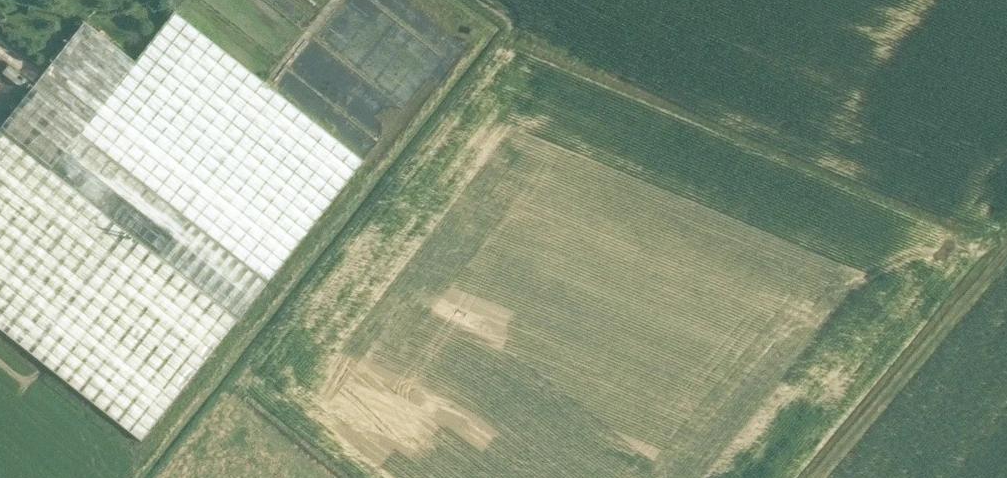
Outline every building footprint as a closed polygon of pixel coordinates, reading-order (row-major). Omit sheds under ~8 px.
[(174,13),(135,63),(85,23),(36,84),(87,124),(50,170),(239,320),(363,162),(174,13)] [(0,129),(0,132),(50,170),(87,124),(36,84),(0,129)] [(50,170),(0,132),(0,330),(141,442),(239,320),(50,170)]
